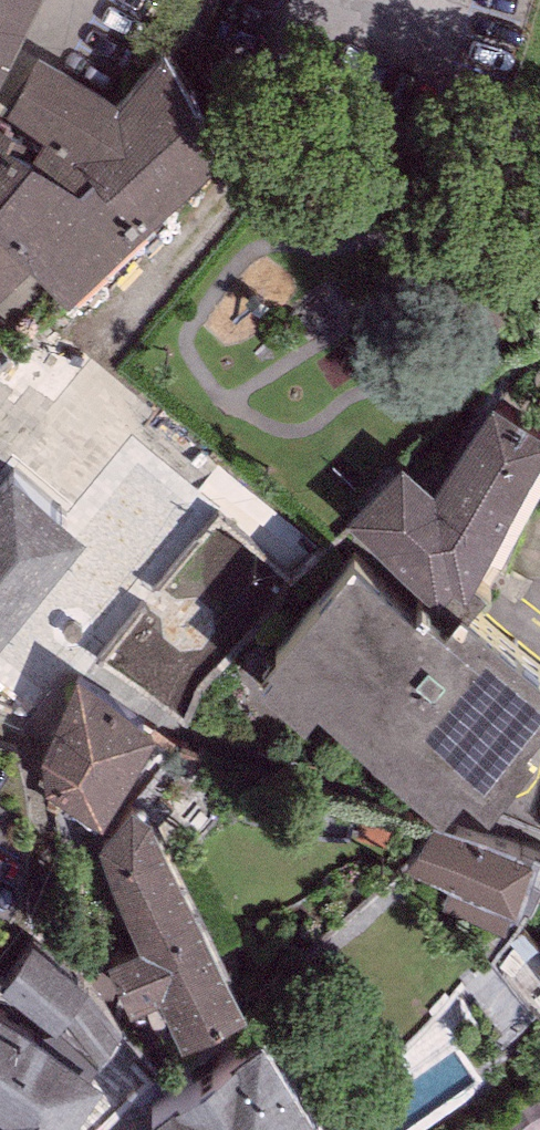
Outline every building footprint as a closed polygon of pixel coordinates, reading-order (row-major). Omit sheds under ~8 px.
[(2,0),(0,0),(0,18),(10,4),(2,0)] [(10,103),(0,114),(0,231),(18,248),(60,288),(129,216),(210,147),(158,43),(108,93),(42,58),(10,103)] [(18,248),(0,231),(0,267),(18,248)] [(348,496),(436,555),(452,538),(474,551),(539,433),(539,405),(493,377),(433,462),(403,444),(348,496)] [(87,480),(14,425),(0,440),(0,585),(87,480)] [(463,559),(444,582),(427,569),(423,575),(354,521),(270,627),(274,630),(262,646),(305,680),(317,664),(443,763),(462,739),(470,745),(488,760),(535,701),(524,692),(539,672),(539,620),(463,559)] [(156,709),(77,656),(42,739),(48,774),(103,799),(156,709)] [(133,780),(99,823),(140,921),(107,939),(130,987),(161,971),(183,1013),(249,978),(153,788),(133,780)] [(428,805),(414,852),(517,884),(531,836),(428,805)] [(7,1087),(0,1096),(0,1112),(2,1113),(0,1115),(0,1129),(96,1129),(165,1063),(121,1018),(125,1014),(86,967),(91,961),(34,919),(4,960),(0,958),(0,1084),(7,1087)] [(177,1129),(268,1129),(325,1089),(265,1004),(147,1088),(177,1129)]
